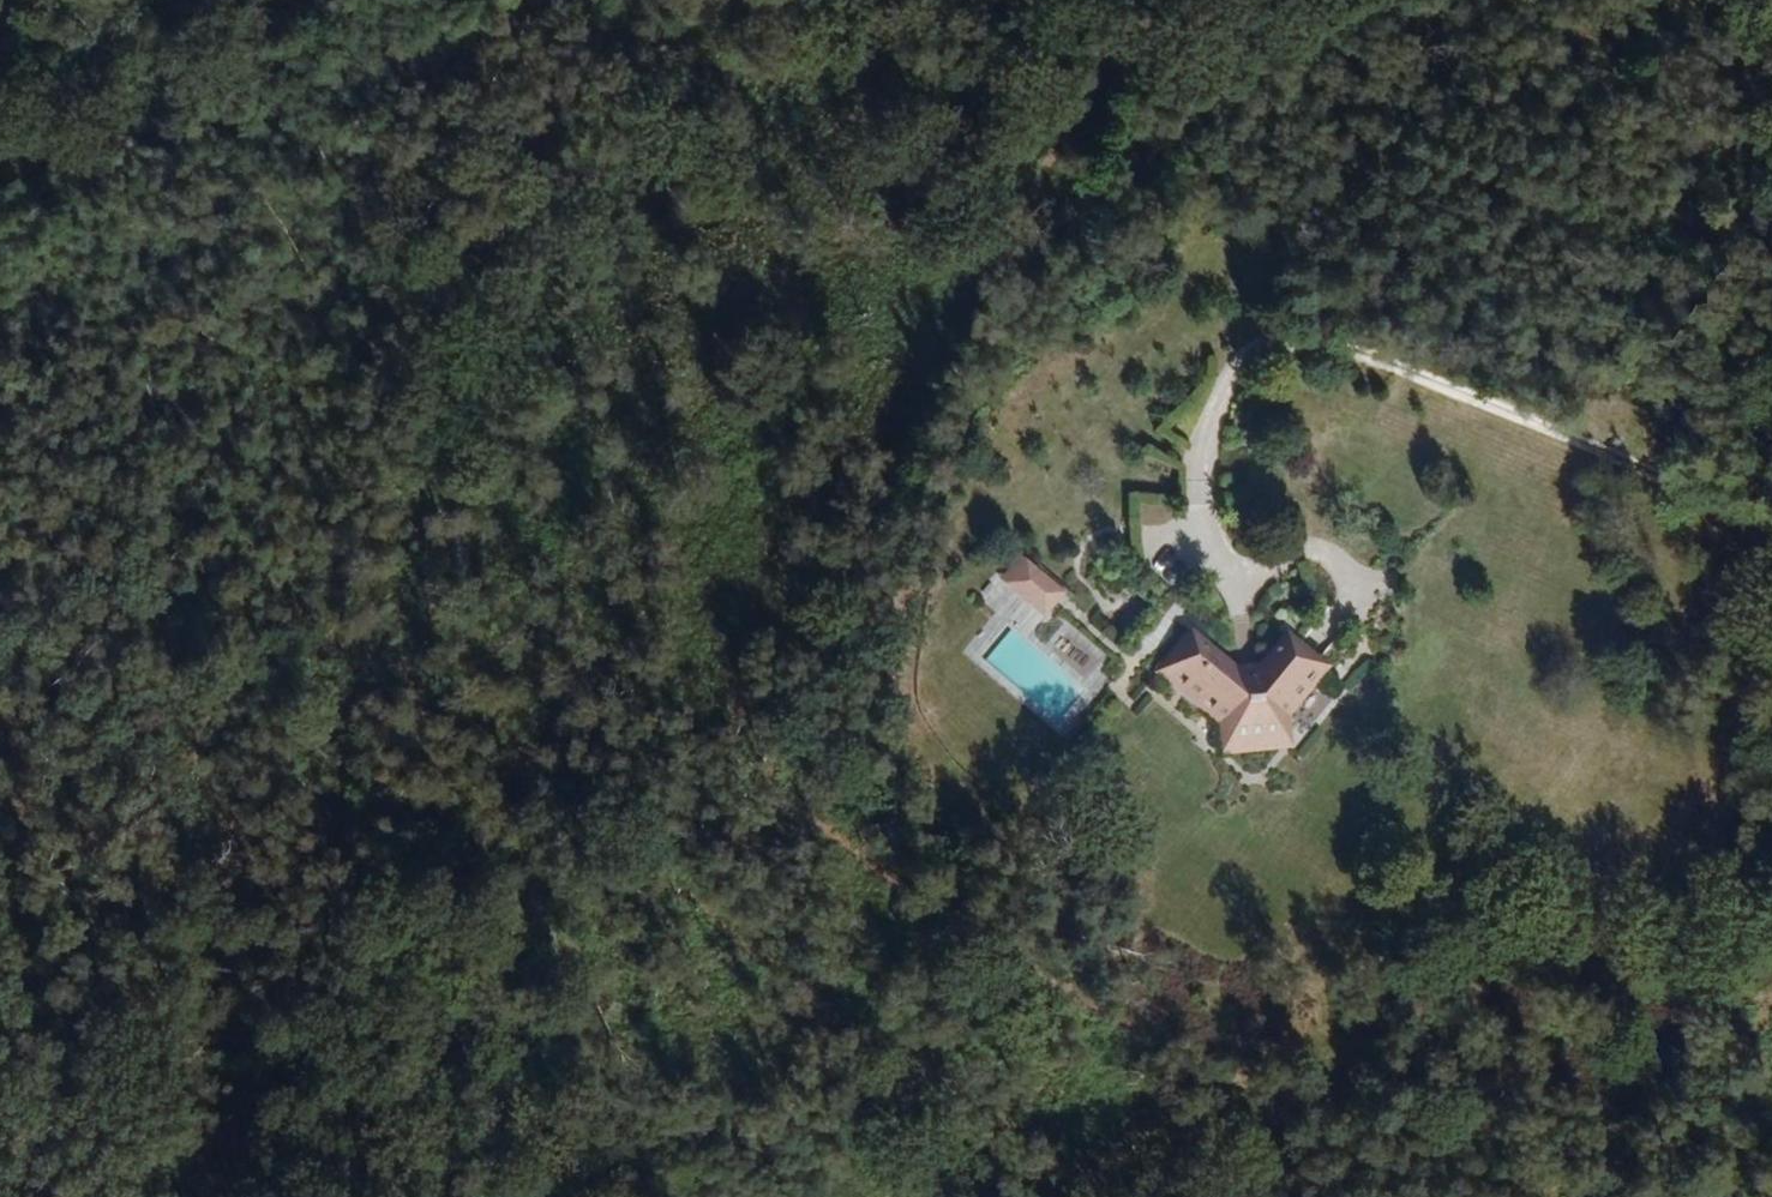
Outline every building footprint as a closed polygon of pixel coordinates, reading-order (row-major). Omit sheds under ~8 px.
[(1022,553),(999,580),(1046,620),(1069,592),(1022,553)] [(1270,627),(1221,579),(1191,609),(1239,657),(1240,684),(1251,684),(1259,693),(1278,695),(1285,684),(1297,684),(1298,659),(1341,620),(1312,589),(1270,627)]
